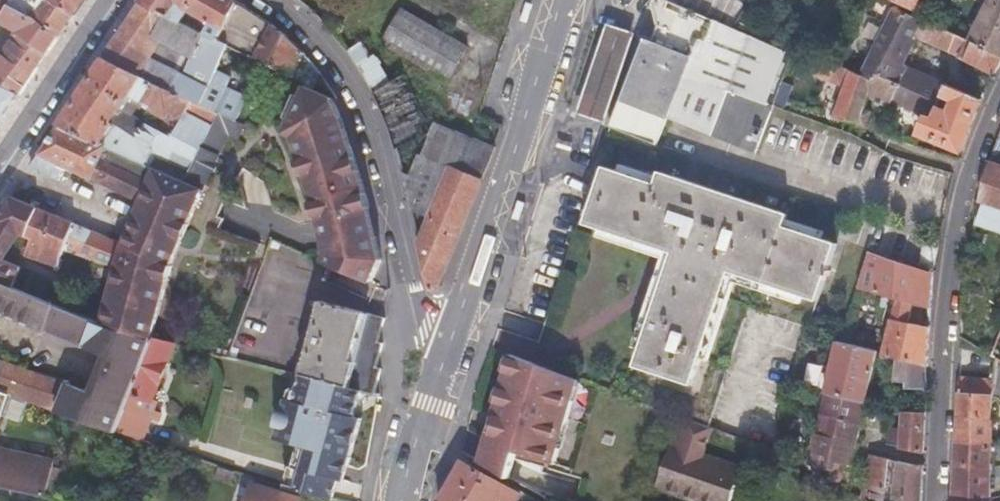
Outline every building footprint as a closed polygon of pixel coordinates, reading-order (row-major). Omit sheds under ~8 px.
[(6,7),(8,0),(0,0),(0,18),(6,7)] [(8,0),(6,7),(58,36),(69,20),(81,0),(8,0)] [(141,4),(193,30),(199,18),(214,25),(239,38),(252,11),(238,2),(235,0),(144,0),(141,4)] [(739,18),(735,27),(726,24),(670,0),(658,0),(657,2),(658,20),(650,37),(641,34),(605,127),(656,146),(667,119),(756,153),(775,105),(777,99),(782,86),(796,54),(762,39),(766,31),(739,18)] [(726,24),(737,0),(670,0),(726,24)] [(969,41),(999,56),(999,0),(990,0),(969,41)] [(141,4),(105,59),(172,91),(182,73),(184,75),(204,35),(193,30),(141,4)] [(870,62),(864,75),(873,79),(877,72),(898,83),(905,66),(902,65),(914,36),(995,74),(999,65),(999,56),(969,41),(897,6),(870,62)] [(44,57),(58,36),(6,7),(0,18),(0,24),(15,32),(11,38),(44,57)] [(470,47),(401,10),(383,45),(451,82),(470,47)] [(287,37),(252,11),(239,38),(234,49),(266,65),(272,68),(287,37)] [(214,25),(208,37),(231,48),(234,49),(239,38),(214,25)] [(631,33),(603,25),(574,113),(602,122),(631,33)] [(182,73),(172,91),(202,105),(213,82),(231,48),(208,37),(204,35),(184,75),(182,73)] [(297,46),(287,37),(272,68),(306,84),(311,74),(318,78),(321,74),(308,59),(297,46)] [(19,95),(24,88),(44,57),(11,38),(0,55),(0,85),(19,95)] [(393,141),(398,154),(427,136),(399,78),(388,84),(374,57),(369,60),(361,45),(349,54),(355,63),(361,71),(368,84),(372,92),(378,103),(383,115),(388,128),(393,141)] [(105,59),(60,127),(120,153),(129,135),(111,127),(129,100),(170,119),(163,134),(148,127),(141,141),(132,158),(201,188),(206,176),(191,168),(219,113),(202,105),(172,91),(105,59)] [(873,79),(864,75),(829,60),(824,71),(849,82),(835,119),(851,122),(866,128),(872,114),(864,111),(871,94),(885,100),(898,83),(877,72),(873,79)] [(905,66),(898,83),(885,100),(881,108),(898,115),(902,107),(911,111),(927,76),(905,66)] [(933,120),(947,85),(927,76),(911,111),(927,117),(933,120)] [(213,82),(202,105),(219,113),(237,122),(249,99),(213,82)] [(324,263),(331,266),(372,284),(382,259),(362,182),(337,106),(333,98),(312,89),(313,87),(306,84),(284,132),(291,135),(299,160),(297,160),(301,175),(305,176),(313,201),(311,203),(315,218),(318,218),(327,255),(324,263)] [(961,154),(982,101),(947,85),(933,120),(927,117),(918,138),(961,154)] [(18,98),(0,89),(0,125),(18,98)] [(201,188),(206,190),(231,136),(238,140),(245,126),(237,122),(219,113),(191,168),(206,176),(201,188)] [(413,168),(402,171),(410,199),(410,204),(431,213),(451,165),(484,179),(499,142),(473,132),(459,126),(445,157),(422,148),(413,168)] [(123,245),(115,267),(101,323),(156,337),(175,260),(206,190),(201,188),(132,158),(120,153),(60,127),(32,168),(61,181),(67,170),(93,182),(99,167),(109,171),(112,170),(124,175),(119,190),(129,195),(128,197),(141,203),(124,241),(123,245)] [(129,135),(120,153),(132,158),(141,141),(129,135)] [(990,163),(982,186),(979,203),(999,210),(999,166),(990,163)] [(431,213),(419,241),(428,291),(438,288),(484,179),(451,165),(431,213)] [(99,167),(93,182),(128,197),(129,195),(119,190),(124,175),(112,170),(109,171),(99,167)] [(694,388),(684,419),(708,428),(747,308),(806,328),(824,275),(827,276),(829,270),(825,269),(834,244),(782,227),(786,214),(657,171),(653,184),(602,167),(583,225),(677,256),(639,370),(694,388)] [(0,216),(0,281),(12,286),(21,265),(5,258),(18,234),(25,237),(39,209),(12,198),(0,216)] [(123,245),(39,209),(25,237),(33,240),(26,255),(56,267),(63,252),(115,267),(123,245)] [(374,392),(378,378),(379,368),(373,366),(380,343),(373,341),(379,318),(347,309),(352,288),(327,281),(331,266),(324,263),(270,240),(231,356),(300,374),(300,373),(364,389),(374,392)] [(933,273),(938,249),(925,246),(918,268),(933,273)] [(870,251),(858,284),(896,298),(914,304),(931,311),(933,273),(918,268),(870,251)] [(156,337),(101,323),(12,286),(0,281),(0,311),(25,322),(28,318),(83,342),(82,345),(113,356),(100,390),(69,379),(68,382),(56,411),(79,419),(116,431),(126,408),(156,337)] [(914,304),(896,298),(880,355),(894,359),(928,367),(930,328),(909,322),(914,304)] [(158,399),(181,344),(156,337),(126,408),(150,417),(160,421),(162,417),(163,413),(157,411),(160,403),(158,399)] [(831,366),(825,391),(865,400),(875,353),(876,350),(836,341),(831,366)] [(992,446),(993,399),(997,398),(999,401),(999,354),(995,351),(992,366),(958,366),(955,445),(992,446)] [(582,381),(513,356),(495,416),(499,417),(494,433),(490,432),(481,462),(511,479),(525,454),(554,473),(582,381)] [(56,411),(68,382),(0,359),(0,392),(9,396),(8,396),(10,396),(56,411)] [(927,388),(928,367),(894,359),(894,381),(909,382),(909,387),(927,388)] [(802,386),(825,391),(831,366),(807,361),(802,386)] [(364,389),(300,373),(300,374),(302,375),(298,388),(294,387),(289,390),(277,440),(301,446),(296,469),(294,468),(289,488),(302,492),(335,500),(338,500),(343,480),(348,482),(364,418),(358,416),(364,389)] [(865,400),(825,391),(816,432),(813,432),(806,462),(831,468),(828,481),(846,485),(853,453),(865,400)] [(3,417),(10,396),(8,396),(9,396),(0,392),(0,417),(3,417)] [(150,417),(126,408),(116,431),(142,440),(150,417)] [(904,429),(888,428),(886,442),(906,449),(924,450),(926,410),(906,409),(904,429)] [(499,417),(495,416),(490,432),(494,433),(499,417)] [(673,441),(658,483),(706,500),(731,500),(743,467),(708,454),(716,431),(708,428),(684,419),(682,418),(673,441)] [(952,500),(992,500),(992,446),(955,445),(952,500)] [(46,499),(54,461),(0,449),(0,489),(11,491),(46,499)] [(866,500),(885,500),(887,459),(867,455),(862,486),(868,487),(866,500)] [(497,499),(500,500),(514,500),(520,490),(465,459),(441,500),(496,500),(497,499)] [(885,500),(922,500),(923,465),(887,459),(885,500)] [(252,484),(245,500),(299,500),(300,499),(252,484)]
